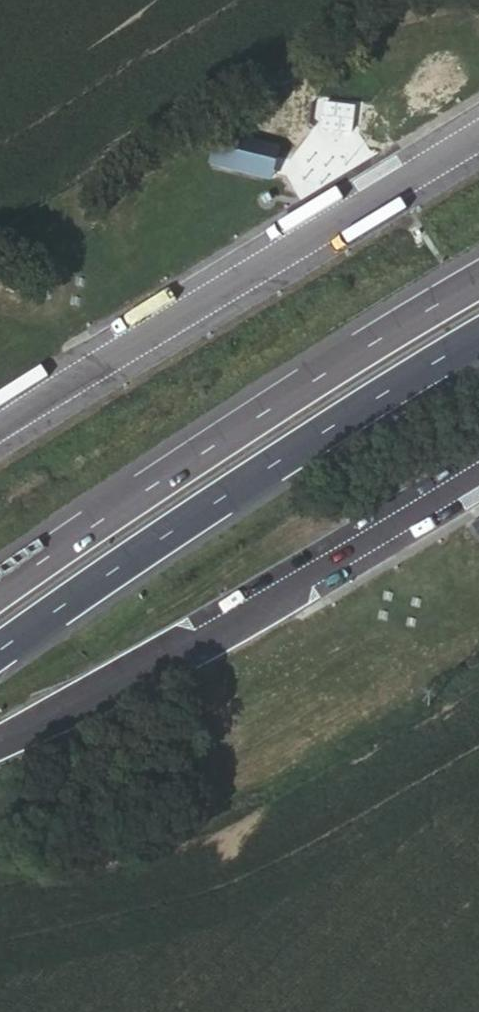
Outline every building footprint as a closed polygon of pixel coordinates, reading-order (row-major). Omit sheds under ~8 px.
[(310,100),(296,108),(299,113),(293,116),(301,130),(306,127),(309,132),(321,125),(330,127),(328,133),(352,139),(359,114),(335,108),(333,116),(323,113),(317,103),(313,105),(310,100)] [(271,185),(279,150),(218,136),(210,171),(271,185)] [(469,529),(478,546),(478,523),(469,529)]
